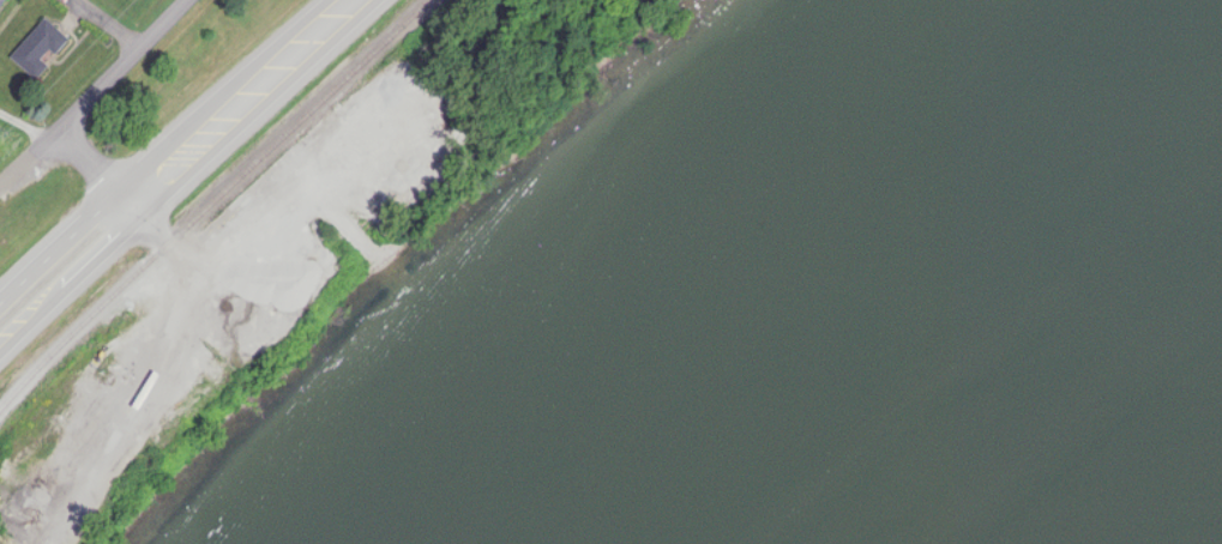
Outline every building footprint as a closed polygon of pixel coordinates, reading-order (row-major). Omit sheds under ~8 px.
[(9,61),(36,82),(47,68),(39,61),(47,52),(55,58),(69,41),(43,20),(9,61)]
